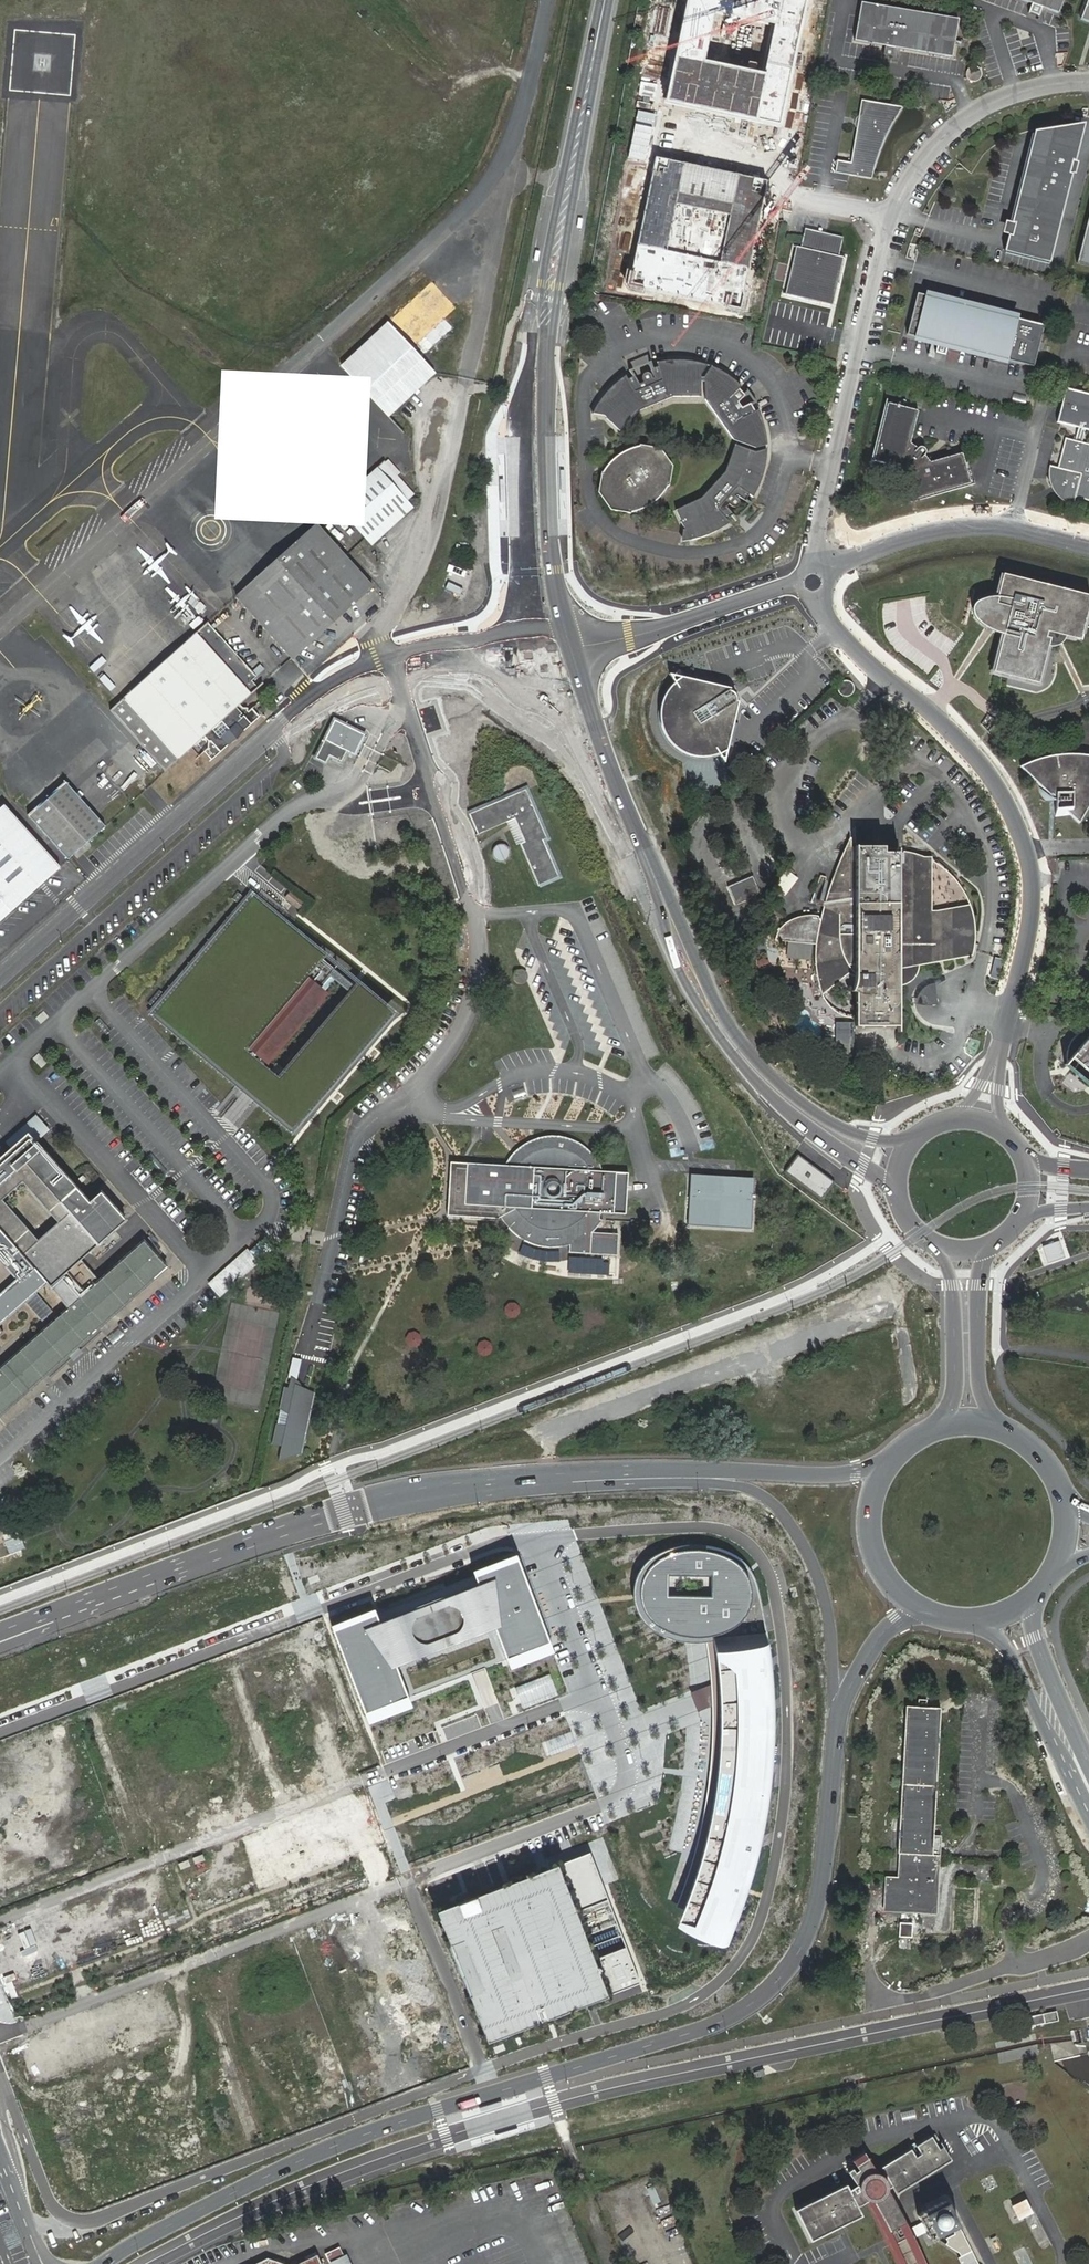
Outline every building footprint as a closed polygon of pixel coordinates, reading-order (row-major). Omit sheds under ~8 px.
[(664,104),(779,129),(807,0),(687,0),(664,104)] [(1032,4),(1029,13),(1039,17),(1043,8),(1059,14),(1064,0),(1022,0),(1032,4)] [(1080,17),(1088,20),(1088,0),(1087,0),(1080,17)] [(894,50),(951,59),(957,20),(860,5),(854,44),(884,49),(883,57),(893,59),(894,50)] [(965,73),(965,75),(966,77),(968,80),(971,81),(974,81),(977,81),(979,80),(981,77),(982,74),(981,70),(980,68),(976,66),(973,65),(970,66),(968,67),(966,70),(965,73)] [(860,101),(850,163),(837,161),(834,174),(871,179),(874,170),(876,160),(879,152),(885,140),(889,131),(900,110),(902,107),(860,101)] [(1030,131),(1001,252),(1047,263),(1081,123),(1030,131)] [(765,181),(654,158),(626,285),(738,309),(765,181)] [(1079,261),(1088,263),(1088,217),(1079,261)] [(840,285),(846,258),(841,257),(845,237),(806,229),(803,248),(798,247),(788,296),(803,299),(815,301),(827,300),(830,298),(832,296),(834,292),(835,288),(835,285),(840,285)] [(423,359),(455,329),(447,318),(458,308),(434,282),(342,365),(388,417),(396,410),(437,373),(423,359)] [(909,337),(940,345),(937,355),(947,358),(949,347),(1030,367),(1041,325),(919,295),(909,337)] [(675,394),(704,396),(704,376),(709,367),(705,366),(700,364),(690,362),(680,362),(665,361),(660,362),(662,367),(653,371),(655,378),(652,379),(650,376),(646,375),(644,376),(643,378),(643,382),(641,383),(638,376),(630,380),(628,376),(623,380),(618,384),(614,388),(603,400),(594,414),(608,417),(622,430),(641,409),(675,394)] [(707,400),(734,441),(759,449),(769,446),(768,438),(765,424),(762,416),(760,411),(756,411),(752,405),(745,409),(741,404),(747,397),(741,389),(744,386),(730,376),(718,368),(714,367),(706,376),(707,400)] [(1080,441),(1082,431),(1088,432),(1088,394),(1064,388),(1056,424),(1078,429),(1075,440),(1065,438),(1057,467),(1053,466),(1052,469),(1052,473),(1052,476),(1053,484),(1055,487),(1058,493),(1064,498),(1067,500),(1073,502),(1075,497),(1088,500),(1088,444),(1080,441)] [(704,401),(704,396),(675,394),(641,409),(622,430),(625,434),(642,412),(674,399),(704,401)] [(912,500),(970,483),(961,453),(929,462),(923,455),(924,453),(924,451),(923,449),(922,448),(919,447),(917,449),(910,443),(918,411),(887,404),(872,461),(880,462),(884,463),(891,467),(898,472),(903,478),(907,484),(911,492),(912,500)] [(727,473),(739,445),(734,444),(725,470),(703,497),(676,509),(677,512),(703,500),(727,473)] [(755,451),(739,445),(727,473),(703,500),(677,512),(686,530),(684,542),(687,541),(695,540),(708,535),(718,530),(732,524),(729,519),(734,514),(729,508),(731,506),(732,507),(736,508),(738,508),(739,507),(739,505),(740,503),(739,501),(738,500),(737,499),(739,497),(746,502),(751,495),(754,497),(757,492),(760,485),(764,477),(766,468),(769,451),(755,451)] [(600,472),(597,492),(609,510),(627,512),(630,512),(636,511),(642,509),(648,505),(653,502),(659,497),(663,492),(667,487),(671,468),(658,448),(638,446),(600,472)] [(409,500),(415,495),(385,461),(336,505),(364,537),(372,546),(416,507),(409,500)] [(316,524),(235,596),(292,658),(374,586),(346,554),(316,524)] [(1088,599),(1088,593),(1003,572),(998,594),(992,594),(979,598),(977,599),(974,603),(972,608),(972,613),(973,615),(977,619),(980,622),(987,626),(990,628),(994,629),(1003,632),(994,670),(1041,680),(1050,636),(1046,635),(1048,629),(1052,630),(1079,636),(1084,617),(1086,610),(1088,599)] [(241,703),(259,687),(252,680),(257,677),(209,622),(120,701),(111,709),(136,737),(166,771),(193,747),(198,743),(205,737),(209,741),(208,748),(205,751),(212,760),(261,717),(253,708),(249,712),(249,708),(245,708),(241,703)] [(938,647),(946,654),(955,643),(947,636),(938,647)] [(659,720),(661,727),(663,732),(665,737),(669,742),(673,746),(678,750),(684,753),(688,755),(695,757),(700,757),(705,757),(710,756),(721,752),(725,750),(736,703),(732,703),(727,694),(728,690),(678,678),(673,681),(665,692),(661,699),(659,707),(658,715),(659,720)] [(838,688),(838,691),(839,694),(841,696),(844,696),(847,697),(850,696),(852,695),(853,693),(854,689),(854,686),(853,684),(851,682),(848,681),(845,680),(840,683),(838,686),(838,688)] [(356,754),(366,735),(363,733),(335,720),(317,757),(327,762),(331,755),(343,761),(348,751),(356,755),(356,754)] [(1049,797),(1053,797),(1054,818),(1070,817),(1077,824),(1088,801),(1088,755),(1085,754),(1080,753),(1075,753),(1070,753),(1065,753),(1054,754),(1047,755),(1041,757),(1036,759),(1030,762),(1020,768),(1049,797)] [(96,816),(67,783),(29,816),(69,860),(90,841),(106,827),(96,816)] [(550,840),(527,785),(467,811),(477,834),(514,818),(516,822),(519,829),(524,841),(520,842),(539,888),(563,878),(547,841),(550,840)] [(901,868),(896,868),(896,895),(854,895),(854,849),(849,849),(849,839),(846,839),(842,847),(838,854),(831,871),(827,880),(824,889),(821,900),(817,917),(815,926),(814,935),(813,958),(813,967),(816,984),(817,993),(819,994),(852,968),(856,970),(855,975),(853,983),(851,988),(849,991),(853,993),(854,1026),(897,1025),(897,1000),(897,989),(900,988),(902,986),(904,985),(906,983),(908,981),(910,979),(911,978),(911,977),(913,974),(913,970),(914,967),(926,965),(971,956),(972,947),(973,936),(972,924),(971,915),(969,906),(935,913),(935,919),(930,920),(930,913),(930,862),(929,857),(921,858),(911,855),(901,853),(902,864),(901,868)] [(506,844),(501,843),(497,844),(493,848),(492,852),(494,857),(497,860),(502,861),(506,860),(510,857),(511,852),(510,847),(506,844)] [(308,902),(292,890),(286,898),(302,910),(308,902)] [(291,927),(255,897),(157,1014),(237,1081),(262,1102),(296,1131),(394,1014),(291,927)] [(774,940),(784,941),(783,967),(812,968),(814,919),(775,917),(774,940)] [(897,989),(897,1000),(902,999),(932,1000),(932,997),(932,989),(932,984),(931,980),(929,973),(926,965),(914,967),(913,970),(913,974),(911,977),(911,978),(910,979),(908,981),(906,983),(904,985),(902,986),(900,988),(897,989)] [(518,983),(522,984),(525,983),(528,980),(529,976),(528,972),(525,969),(521,968),(517,969),(514,972),(513,976),(515,980),(518,983)] [(1087,1029),(1080,1032),(1076,1037),(1072,1042),(1069,1048),(1068,1055),(1068,1064),(1088,1081),(1088,1028),(1087,1029)] [(126,1218),(100,1189),(88,1199),(38,1143),(52,1131),(38,1116),(6,1144),(9,1148),(0,1156),(0,1321),(44,1281),(67,1307),(0,1367),(0,1415),(167,1266),(144,1240),(85,1292),(67,1271),(126,1218)] [(599,1224),(601,1220),(599,1220),(599,1213),(627,1215),(628,1194),(628,1183),(628,1181),(629,1173),(602,1171),(599,1162),(594,1155),(587,1148),(582,1144),(578,1141),(568,1137),(558,1135),(552,1136),(541,1137),(532,1141),(523,1145),(515,1152),(509,1159),(506,1166),(452,1162),(452,1171),(450,1184),(448,1214),(460,1215),(486,1217),(497,1219),(502,1217),(504,1221),(507,1224),(508,1227),(518,1237),(533,1244),(548,1247),(561,1247),(570,1245),(569,1253),(617,1255),(618,1235),(592,1233),(592,1232),(596,1228),(599,1224)] [(751,1229),(754,1179),(691,1175),(688,1225),(751,1229)] [(1059,1240),(1043,1246),(1048,1263),(1065,1257),(1059,1240)] [(53,1310),(37,1292),(26,1302),(41,1320),(53,1310)] [(285,1386),(273,1443),(272,1444),(282,1446),(279,1460),(304,1452),(314,1392),(303,1386),(301,1384),(299,1381),(295,1378),(292,1377),(289,1387),(285,1386)] [(662,1557),(653,1562),(645,1569),(640,1575),(636,1588),(636,1602),(641,1615),(648,1626),(661,1633),(672,1636),(686,1639),(700,1639),(711,1637),(727,1631),(739,1620),(746,1606),(747,1592),(743,1579),(735,1568),(725,1560),(711,1554),(694,1552),(672,1553),(662,1557)] [(372,1610),(327,1628),(364,1725),(410,1707),(395,1668),(401,1665),(488,1632),(490,1631),(506,1672),(553,1654),(515,1555),(467,1574),(472,1587),(377,1623),(372,1610)] [(763,1637),(708,1644),(711,1674),(714,1696),(714,1723),(714,1755),(711,1785),(705,1817),(698,1850),(688,1884),(670,1928),(724,1943),(734,1919),(749,1875),(758,1842),(764,1804),(767,1769),(770,1730),(769,1683),(763,1637)] [(933,1836),(940,1707),(925,1707),(926,1703),(917,1703),(917,1706),(905,1706),(897,1852),(900,1853),(898,1878),(886,1877),(884,1909),(934,1911),(938,1836),(933,1836)] [(590,1852),(557,1865),(608,1996),(641,1984),(590,1852)] [(490,1891),(437,1912),(486,2043),(608,1996),(557,1865),(500,1887),(490,1891)] [(912,1937),(913,1923),(900,1922),(899,1936),(900,1936),(901,1937),(909,1937),(912,1937)] [(908,1949),(909,1937),(901,1937),(900,1936),(899,1948),(908,1949)] [(1032,2015),(1033,2024),(1055,2020),(1054,2012),(1032,2015)] [(898,2192),(953,2158),(945,2145),(941,2148),(933,2135),(918,2145),(923,2152),(917,2156),(912,2148),(883,2166),(894,2185),(898,2192)] [(890,2188),(894,2185),(883,2166),(877,2169),(866,2152),(855,2159),(861,2169),(857,2171),(854,2167),(850,2170),(858,2184),(851,2188),(859,2205),(868,2201),(877,2218),(888,2237),(899,2262),(900,2263),(928,2263),(908,2221),(890,2188)] [(851,2188),(848,2183),(797,2208),(812,2240),(864,2214),(859,2205),(851,2188)] [(1034,2212),(1027,2198),(1013,2205),(1020,2219),(1034,2212)] [(963,2223),(950,2200),(928,2211),(927,2209),(918,2213),(931,2239),(963,2223)] [(960,2226),(953,2229),(955,2233),(941,2240),(940,2241),(959,2252),(961,2255),(958,2257),(962,2263),(980,2263),(960,2226)] [(346,2253),(329,2261),(331,2263),(352,2263),(346,2253)] [(317,2254),(294,2263),(321,2263),(317,2254)]
